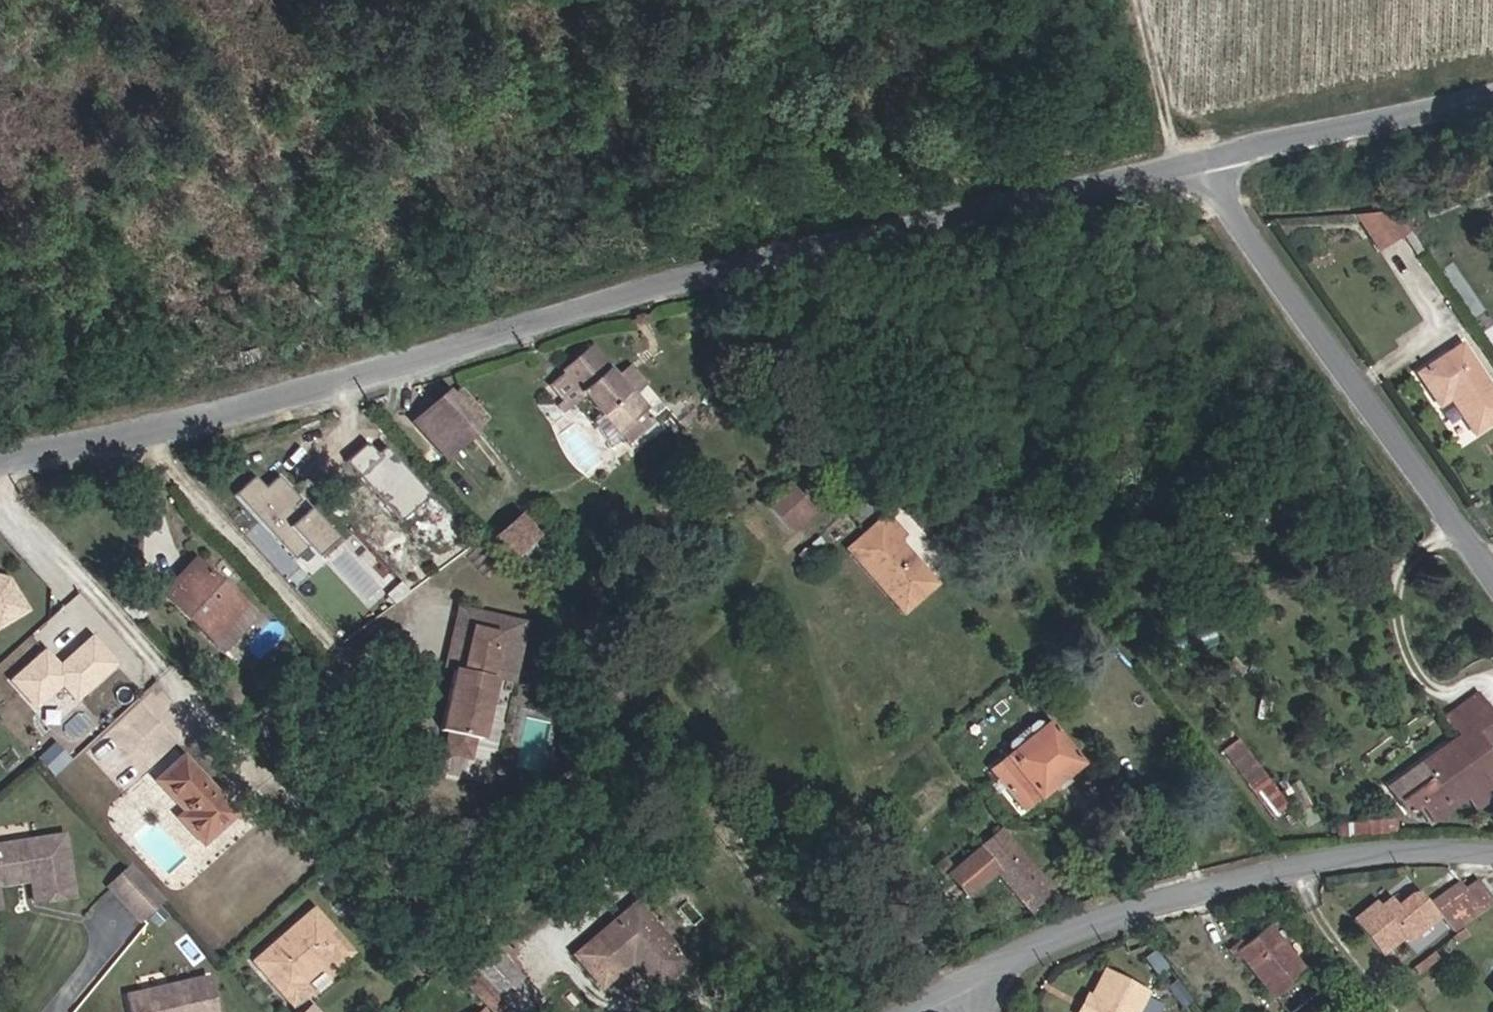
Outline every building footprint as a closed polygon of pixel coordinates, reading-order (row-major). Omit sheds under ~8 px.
[(1380,223),(1403,207),(1391,191),(1361,194),(1380,223)] [(1418,364),(1442,398),(1454,391),(1475,421),(1492,409),(1492,380),(1461,335),(1418,364)] [(608,355),(577,380),(598,405),(601,402),(640,447),(667,424),(646,400),(632,383),(608,355)] [(632,383),(646,400),(658,390),(644,373),(632,383)] [(598,405),(577,380),(566,389),(587,414),(598,405)] [(476,425),(491,441),(501,432),(473,400),(463,410),(471,419),(476,425)] [(463,410),(453,419),(481,451),(491,441),(476,425),(471,419),(463,410)] [(458,471),(481,451),(453,419),(447,413),(424,434),(458,471)] [(382,446),(376,452),(365,440),(344,460),(399,516),(425,491),(382,446)] [(234,491),(295,562),(328,534),(277,475),(265,486),(254,474),(234,491)] [(770,509),(791,533),(811,514),(791,491),(770,509)] [(889,519),(852,552),(906,615),(939,587),(901,544),(907,538),(889,519)] [(525,532),(505,551),(523,570),(544,551),(525,532)] [(204,562),(170,595),(226,653),(260,620),(204,562)] [(3,628),(34,609),(15,579),(0,575),(0,622),(3,628)] [(1212,625),(1177,630),(1180,651),(1215,647),(1212,625)] [(473,637),(495,643),(498,634),(476,627),(473,637)] [(87,645),(90,648),(102,636),(100,633),(87,645)] [(85,696),(124,660),(102,636),(90,648),(87,645),(68,663),(53,647),(20,677),(45,703),(70,680),(85,696)] [(495,643),(473,637),(465,662),(487,670),(495,643)] [(465,662),(460,677),(482,684),(487,670),(465,662)] [(487,686),(482,684),(460,677),(453,675),(434,735),(440,736),(435,755),(457,763),(464,744),(468,745),(487,686)] [(1481,722),(1490,734),(1492,732),(1492,694),(1491,692),(1470,708),(1481,722)] [(1477,725),(1481,722),(1470,708),(1462,714),(1468,722),(1395,775),(1400,782),(1477,725)] [(1000,773),(1032,810),(1091,760),(1061,724),(1053,730),(1045,722),(1017,743),(1022,749),(1016,753),(1019,757),(1000,773)] [(1490,734),(1481,722),(1477,725),(1400,782),(1415,801),(1428,792),(1442,809),(1492,772),(1492,738),(1490,734)] [(1223,749),(1275,814),(1290,802),(1238,737),(1223,749)] [(192,754),(164,779),(192,810),(187,816),(211,842),(245,811),(192,754)] [(0,843),(0,871),(2,882),(39,875),(43,896),(79,889),(68,829),(0,843)] [(1010,830),(961,872),(979,891),(1006,869),(1037,905),(1059,886),(1010,830)] [(166,886),(142,861),(123,879),(148,908),(166,886)] [(1469,882),(1444,901),(1461,923),(1492,899),(1492,888),(1481,873),(1469,882)] [(1439,894),(1444,901),(1469,882),(1464,875),(1439,894)] [(1383,897),(1360,915),(1387,950),(1410,932),(1414,937),(1445,912),(1426,888),(1418,890),(1403,902),(1396,894),(1387,902),(1383,897)] [(634,891),(577,943),(604,971),(629,947),(654,972),(683,945),(634,891)] [(318,901),(273,941),(282,951),(267,963),(298,997),(312,984),(306,976),(336,950),(342,957),(356,944),(318,901)] [(1142,923),(1132,927),(1138,939),(1149,935),(1142,923)] [(1260,954),(1251,960),(1285,1001),(1315,976),(1318,973),(1279,928),(1254,947),(1260,954)] [(499,937),(478,958),(521,1005),(543,985),(499,937)] [(258,954),(267,963),(282,951),(273,941),(258,954)] [(1254,947),(1245,954),(1250,959),(1251,960),(1260,954),(1254,947)] [(1128,1011),(1133,1011),(1148,983),(1106,961),(1092,986),(1092,996),(1086,1008),(1082,1008),(1080,1011),(1079,1011),(1126,1011),(1127,1011),(1128,1011)] [(230,1011),(223,972),(144,984),(148,1011),(229,1011),(230,1011)] [(1148,983),(1133,1011),(1156,1011),(1166,991),(1148,983)] [(311,1001),(300,1011),(321,1011),(311,1001)]
